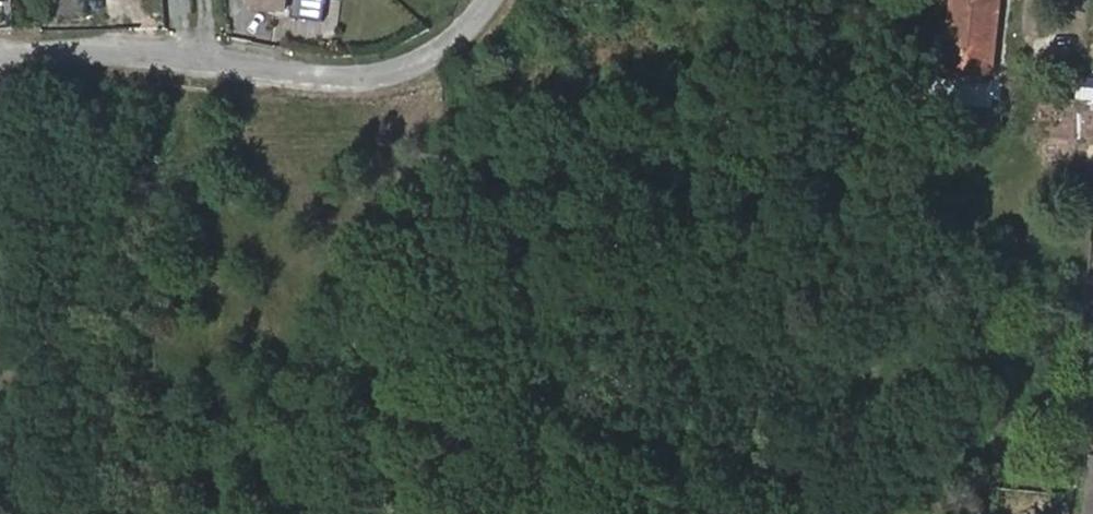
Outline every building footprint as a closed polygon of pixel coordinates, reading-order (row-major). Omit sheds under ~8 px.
[(323,0),(247,0),(275,4),(274,11),(320,17),(323,0)] [(995,85),(1004,0),(957,0),(948,79),(995,85)]
